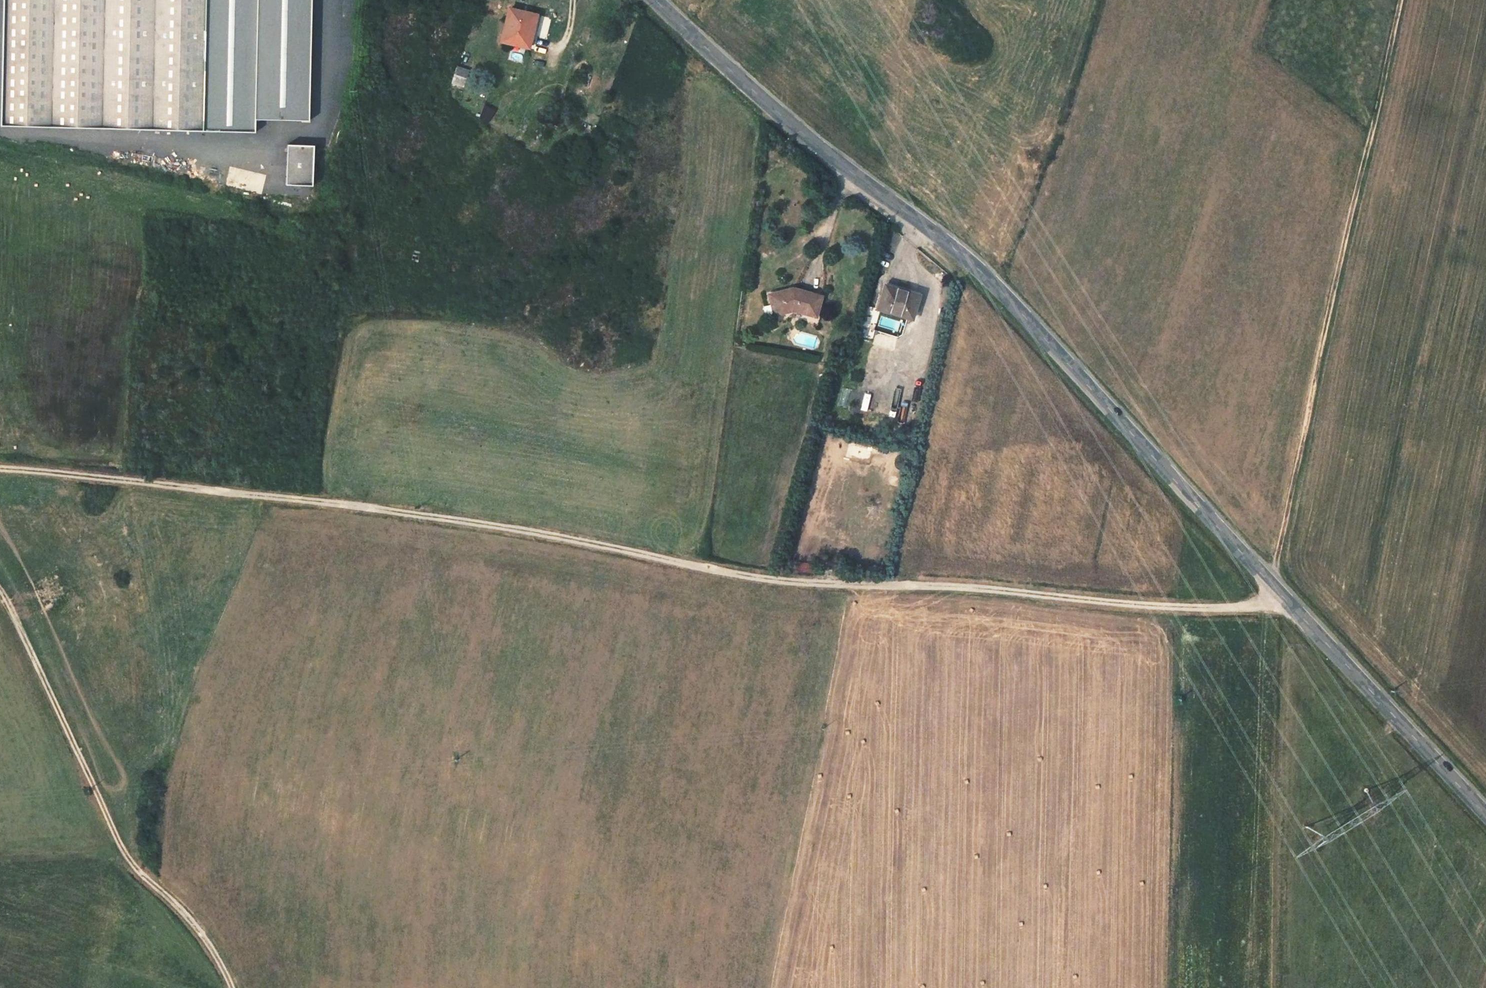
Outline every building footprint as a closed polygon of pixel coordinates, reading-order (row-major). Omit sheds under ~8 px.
[(103,131),(107,0),(4,0),(2,129),(103,131)] [(103,131),(257,134),(257,121),(311,124),(314,0),(107,0),(103,131)] [(531,47),(538,14),(511,9),(504,41),(531,47)] [(465,87),(470,69),(457,65),(452,83),(465,87)] [(314,144),(287,143),(286,184),(312,184),(314,144)] [(864,296),(857,318),(891,328),(897,306),(864,296)] [(750,329),(771,322),(793,328),(799,307),(774,300),(747,306),(749,319),(743,320),(742,322),(744,336),(745,337),(751,336),(750,329)] [(795,570),(780,569),(780,579),(795,579),(795,570)]
